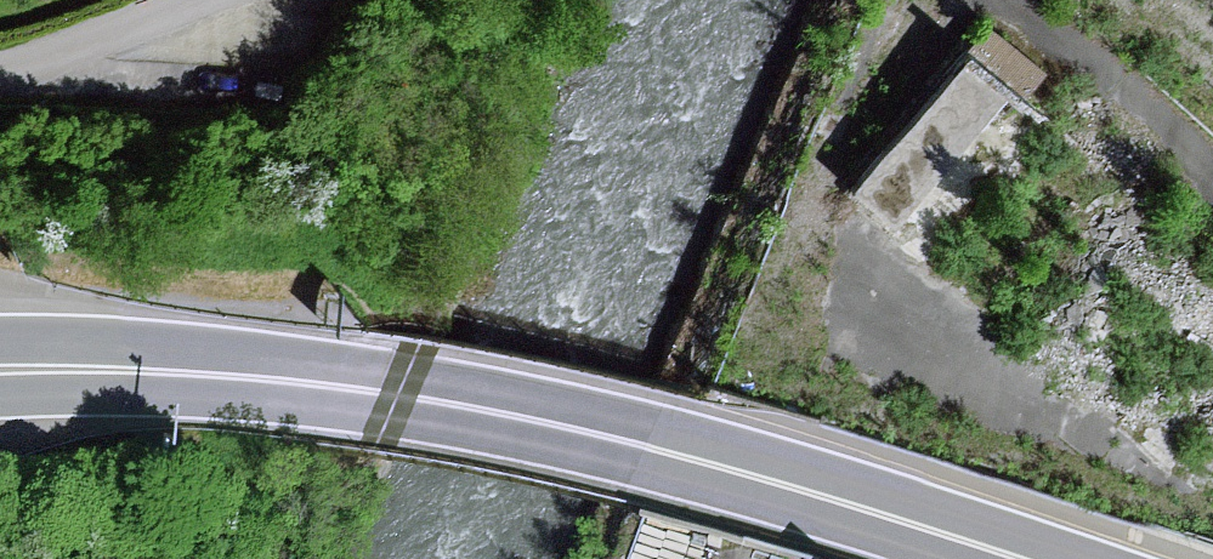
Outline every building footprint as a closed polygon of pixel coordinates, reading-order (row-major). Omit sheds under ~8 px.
[(983,12),(855,199),(939,256),(1067,69),(983,12)]
